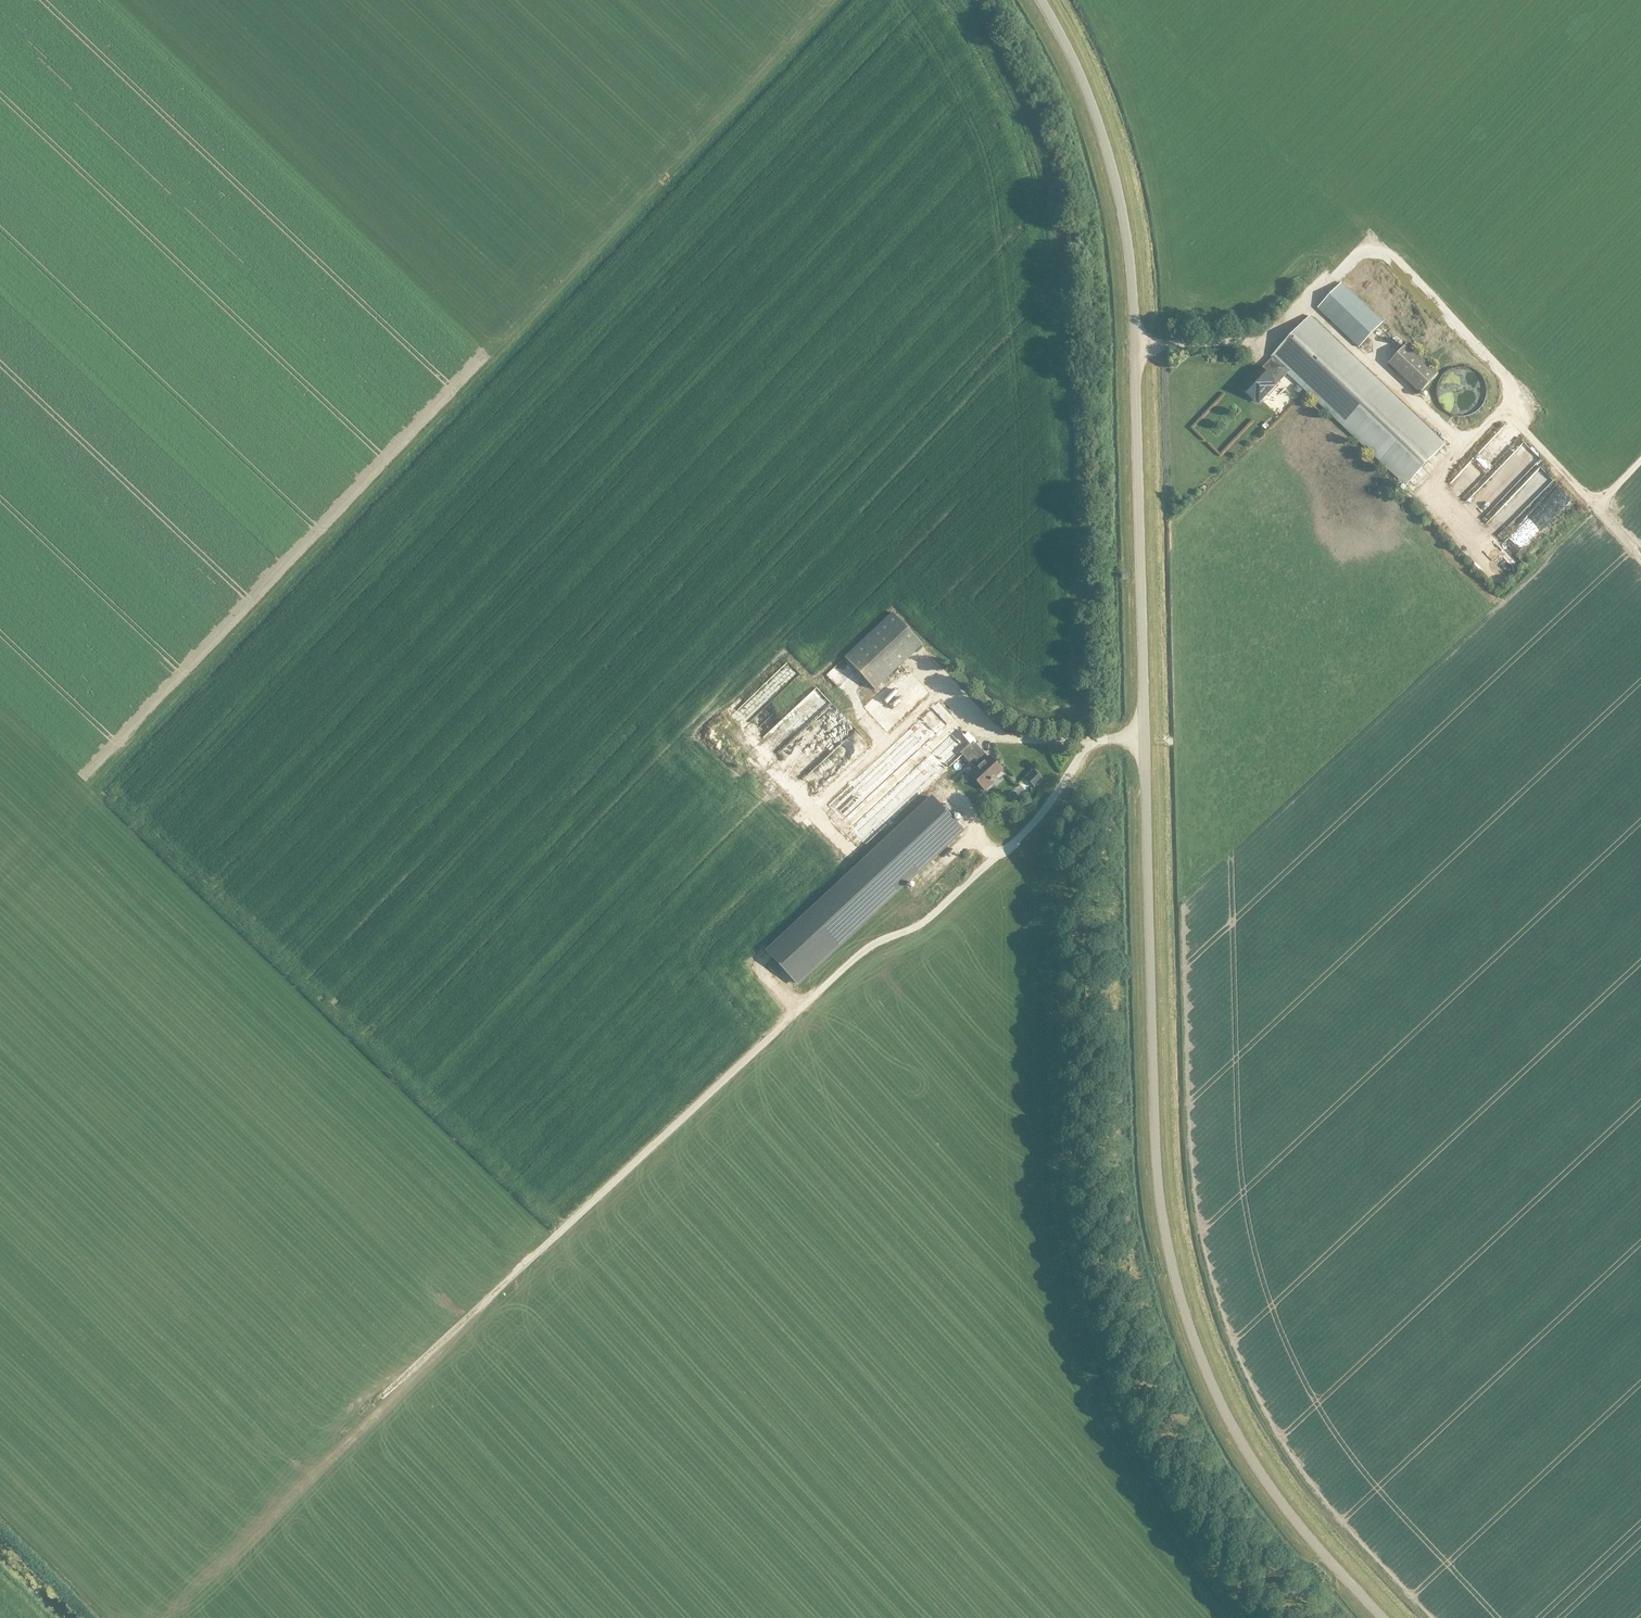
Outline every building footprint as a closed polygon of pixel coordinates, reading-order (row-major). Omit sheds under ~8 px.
[(1382,322),(1341,283),(1317,309),(1358,347),(1382,322)] [(1259,367),(1239,387),(1254,401),(1254,400),(1257,402),(1259,402),(1287,373),(1406,485),(1444,444),(1310,316),(1271,357),(1272,358),(1261,369),(1259,367)] [(1438,375),(1406,345),(1388,364),(1420,394),(1438,375)] [(1438,390),(1438,392),(1438,394),(1438,397),(1439,399),(1439,401),(1440,403),(1441,405),(1442,406),(1444,408),(1445,410),(1447,411),(1448,412),(1450,413),(1452,414),(1454,415),(1456,416),(1458,416),(1460,417),(1462,417),(1464,417),(1467,416),(1469,416),(1471,415),(1473,414),(1474,413),(1476,412),(1478,411),(1480,410),(1481,408),(1482,406),(1483,405),(1484,403),(1485,401),(1486,399),(1486,397),(1487,395),(1487,392),(1487,390),(1486,388),(1486,386),(1485,384),(1484,382),(1483,380),(1482,378),(1481,377),(1480,375),(1478,374),(1476,372),(1474,371),(1473,370),(1471,369),(1469,369),(1467,368),(1464,368),(1462,368),(1460,368),(1458,368),(1456,369),(1454,369),(1452,370),(1450,371),(1448,372),(1447,374),(1445,375),(1444,377),(1442,378),(1441,380),(1440,382),(1439,384),(1439,386),(1438,388),(1438,390)] [(1477,452),(1446,485),(1460,497),(1490,464),(1477,452)] [(1467,498),(1479,510),(1515,473),(1501,460),(1488,473),(1487,472),(1481,477),(1488,484),(1480,493),(1476,489),(1467,498)] [(1556,486),(1501,539),(1514,553),(1569,499),(1556,486)] [(1485,521),(1496,532),(1505,523),(1495,512),(1485,521)] [(1462,549),(1467,543),(1461,539),(1456,544),(1462,549)] [(893,613),(845,658),(874,690),(922,645),(893,613)] [(784,664),(732,710),(745,726),(750,722),(761,734),(781,717),(768,702),(795,677),(784,664)] [(862,710),(887,733),(927,691),(902,668),(862,710)] [(788,736),(827,701),(817,690),(778,724),(788,736)] [(938,702),(827,805),(865,845),(921,793),(946,770),(962,755),(975,769),(987,758),(974,743),(975,742),(938,702)] [(858,729),(854,735),(866,743),(870,737),(858,729)] [(711,757),(707,763),(713,767),(717,762),(711,757)] [(969,775),(984,790),(992,783),(990,781),(1001,770),(989,757),(987,758),(975,769),(969,775)] [(1033,769),(1025,777),(1035,787),(1043,779),(1033,769)] [(884,903),(962,830),(933,798),(855,870),(768,952),(797,984),(884,903)] [(797,849),(804,841),(796,833),(789,841),(797,849)]
